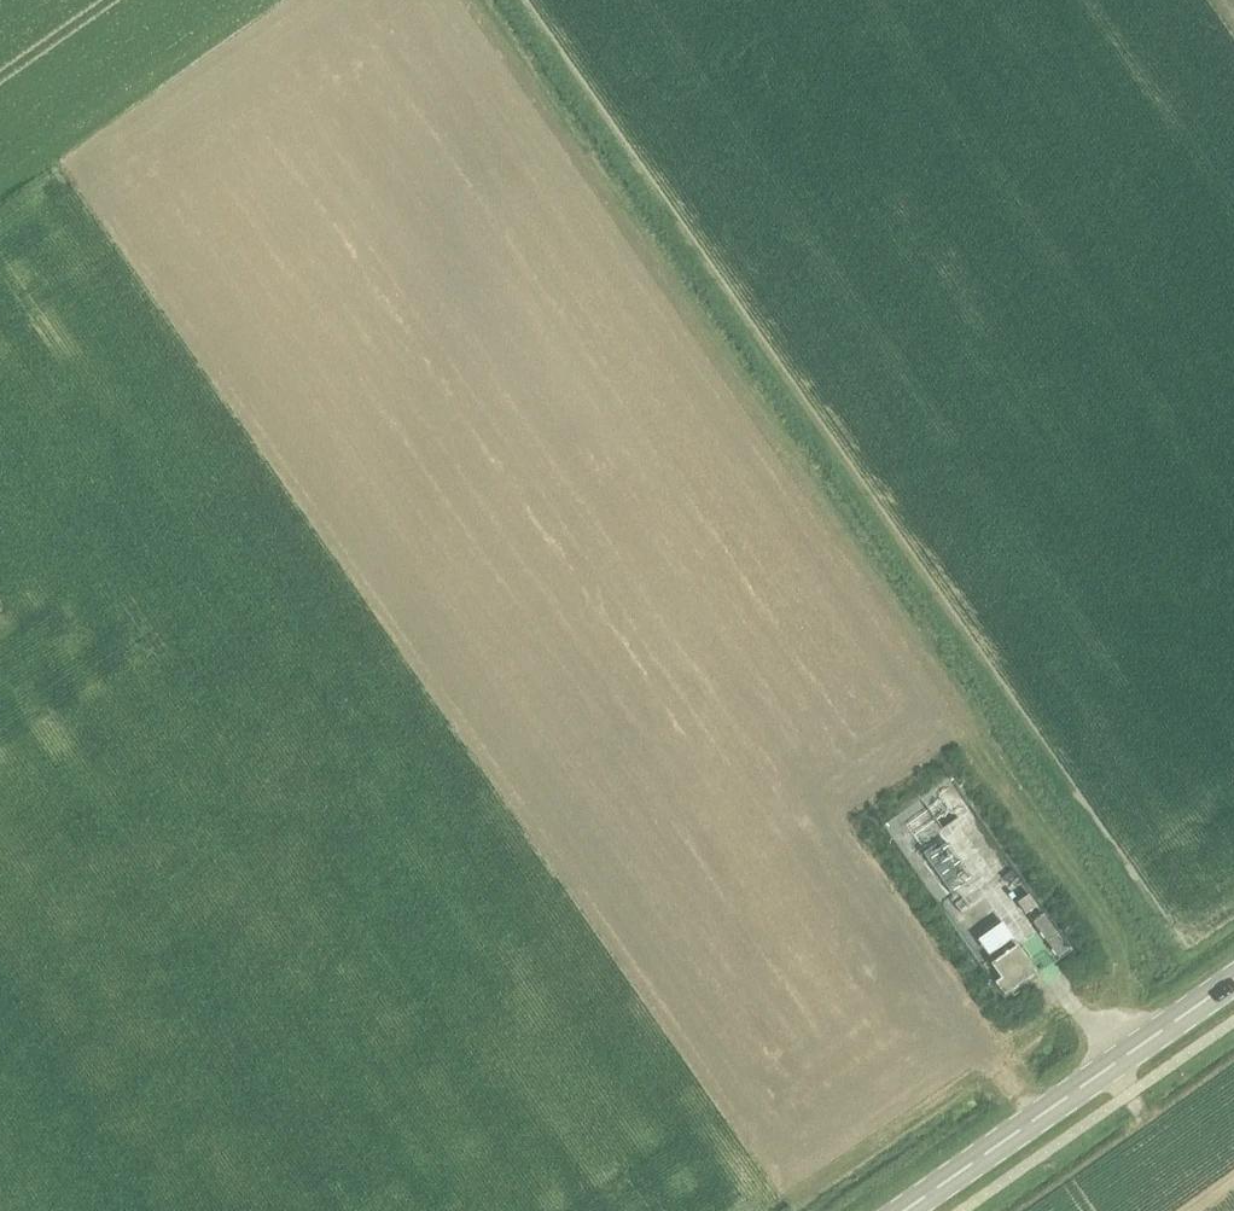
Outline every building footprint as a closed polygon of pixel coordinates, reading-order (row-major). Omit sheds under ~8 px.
[(954,814),(954,794),(921,794),(922,815),(954,814)] [(913,847),(934,834),(917,807),(896,819),(913,847)] [(957,878),(935,839),(909,854),(931,893),(957,878)] [(1028,893),(1017,901),(1025,912),(1036,904),(1028,893)] [(1058,958),(1069,950),(1044,914),(1033,922),(1058,958)] [(968,941),(980,959),(1006,941),(994,923),(968,941)] [(1004,996),(1037,973),(1018,946),(992,965),(1002,979),(996,983),(1004,996)]
